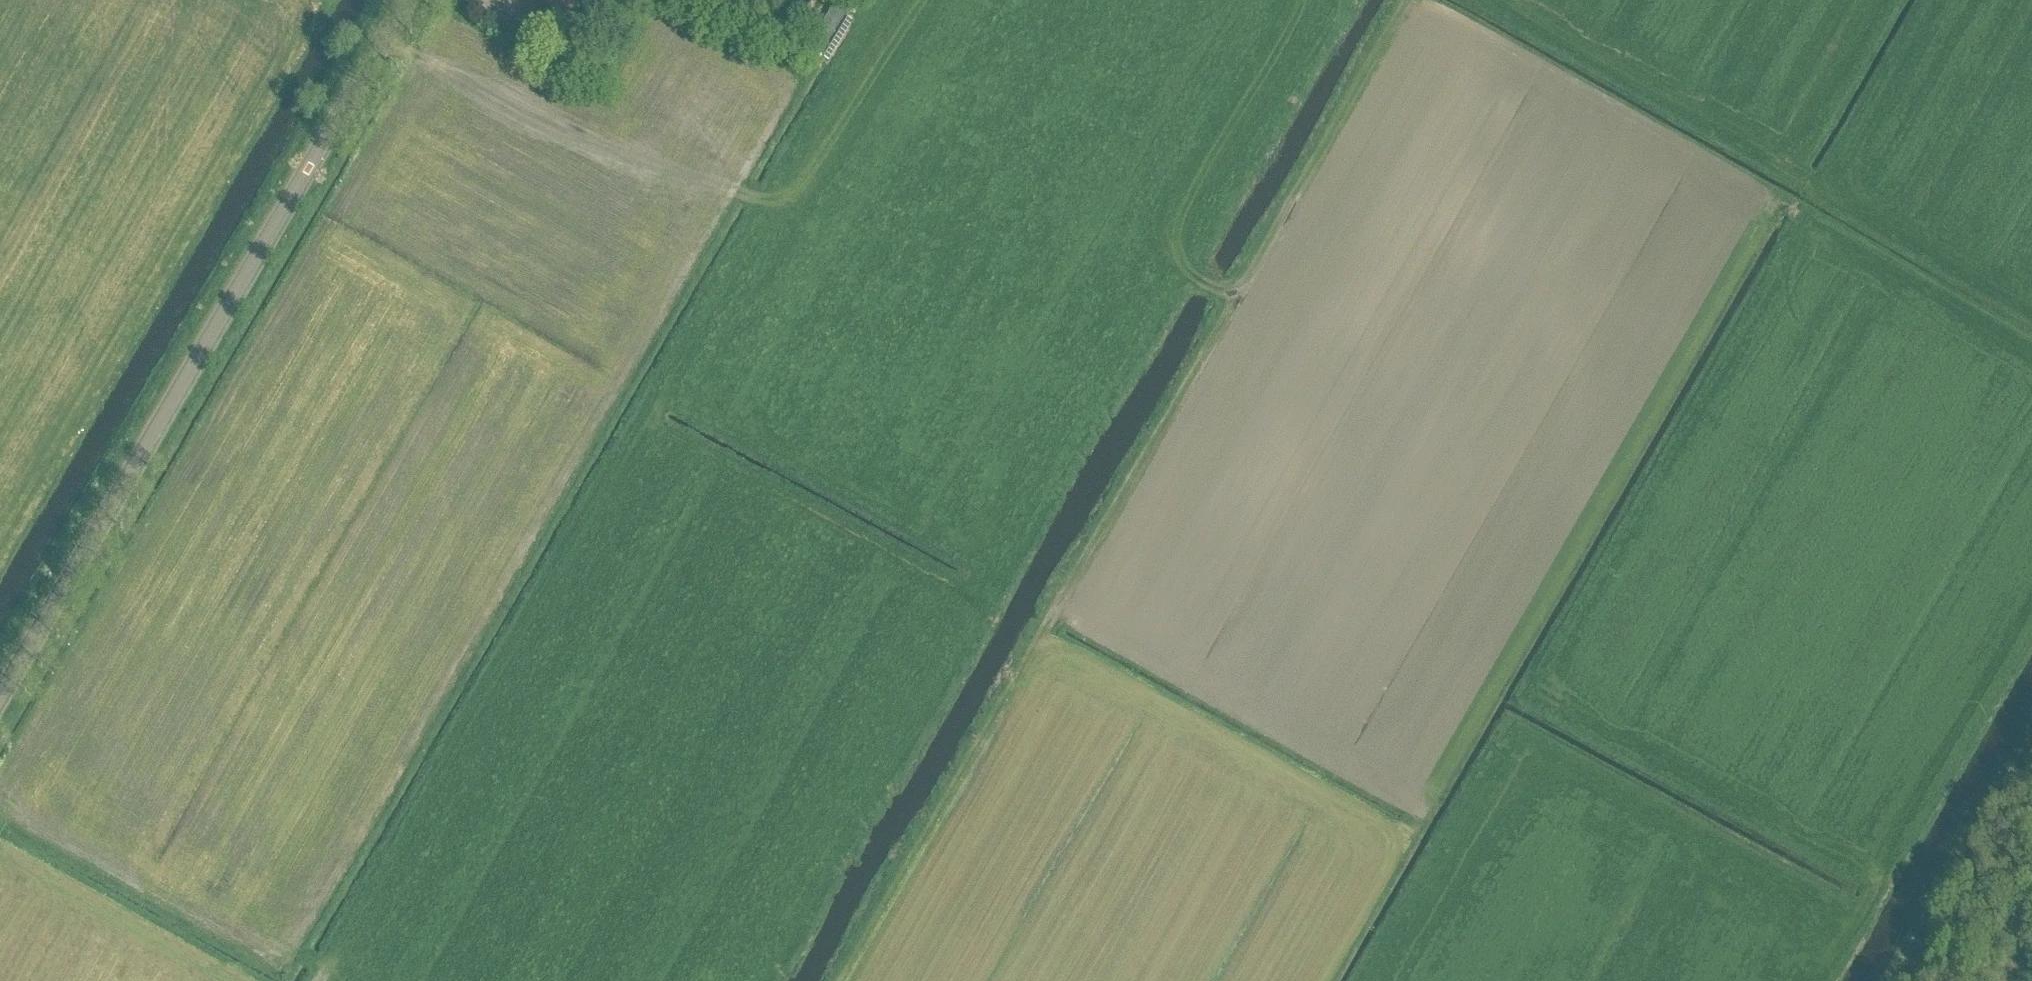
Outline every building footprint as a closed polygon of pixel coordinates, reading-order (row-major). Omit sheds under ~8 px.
[(562,15),(571,0),(536,0),(562,15)]
